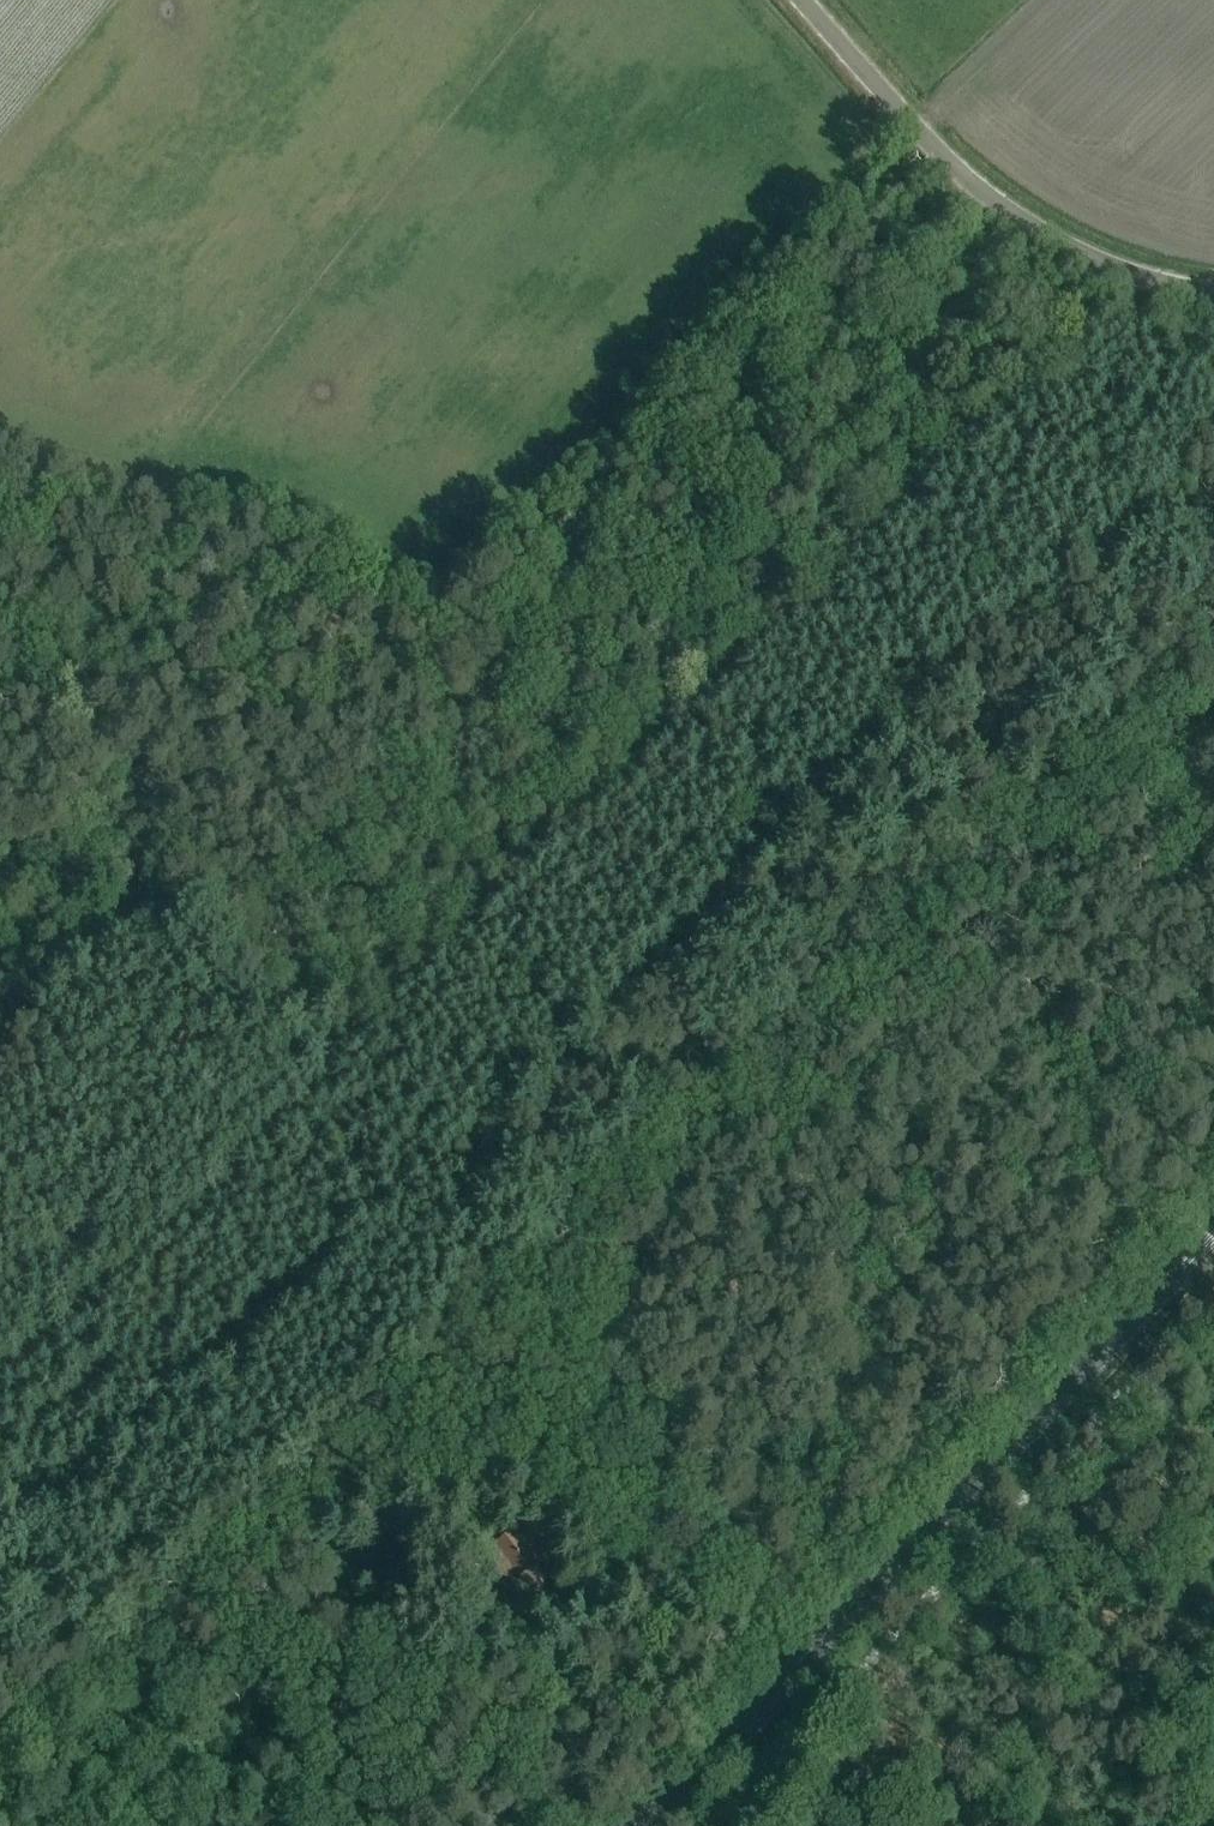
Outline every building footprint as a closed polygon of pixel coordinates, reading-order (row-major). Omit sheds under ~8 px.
[(550,1485),(540,1494),(569,1527),(579,1518),(550,1485)] [(489,1555),(494,1562),(522,1601),(559,1574),(523,1525),(499,1543),(480,1516),(456,1534),(478,1563),(489,1555)]
